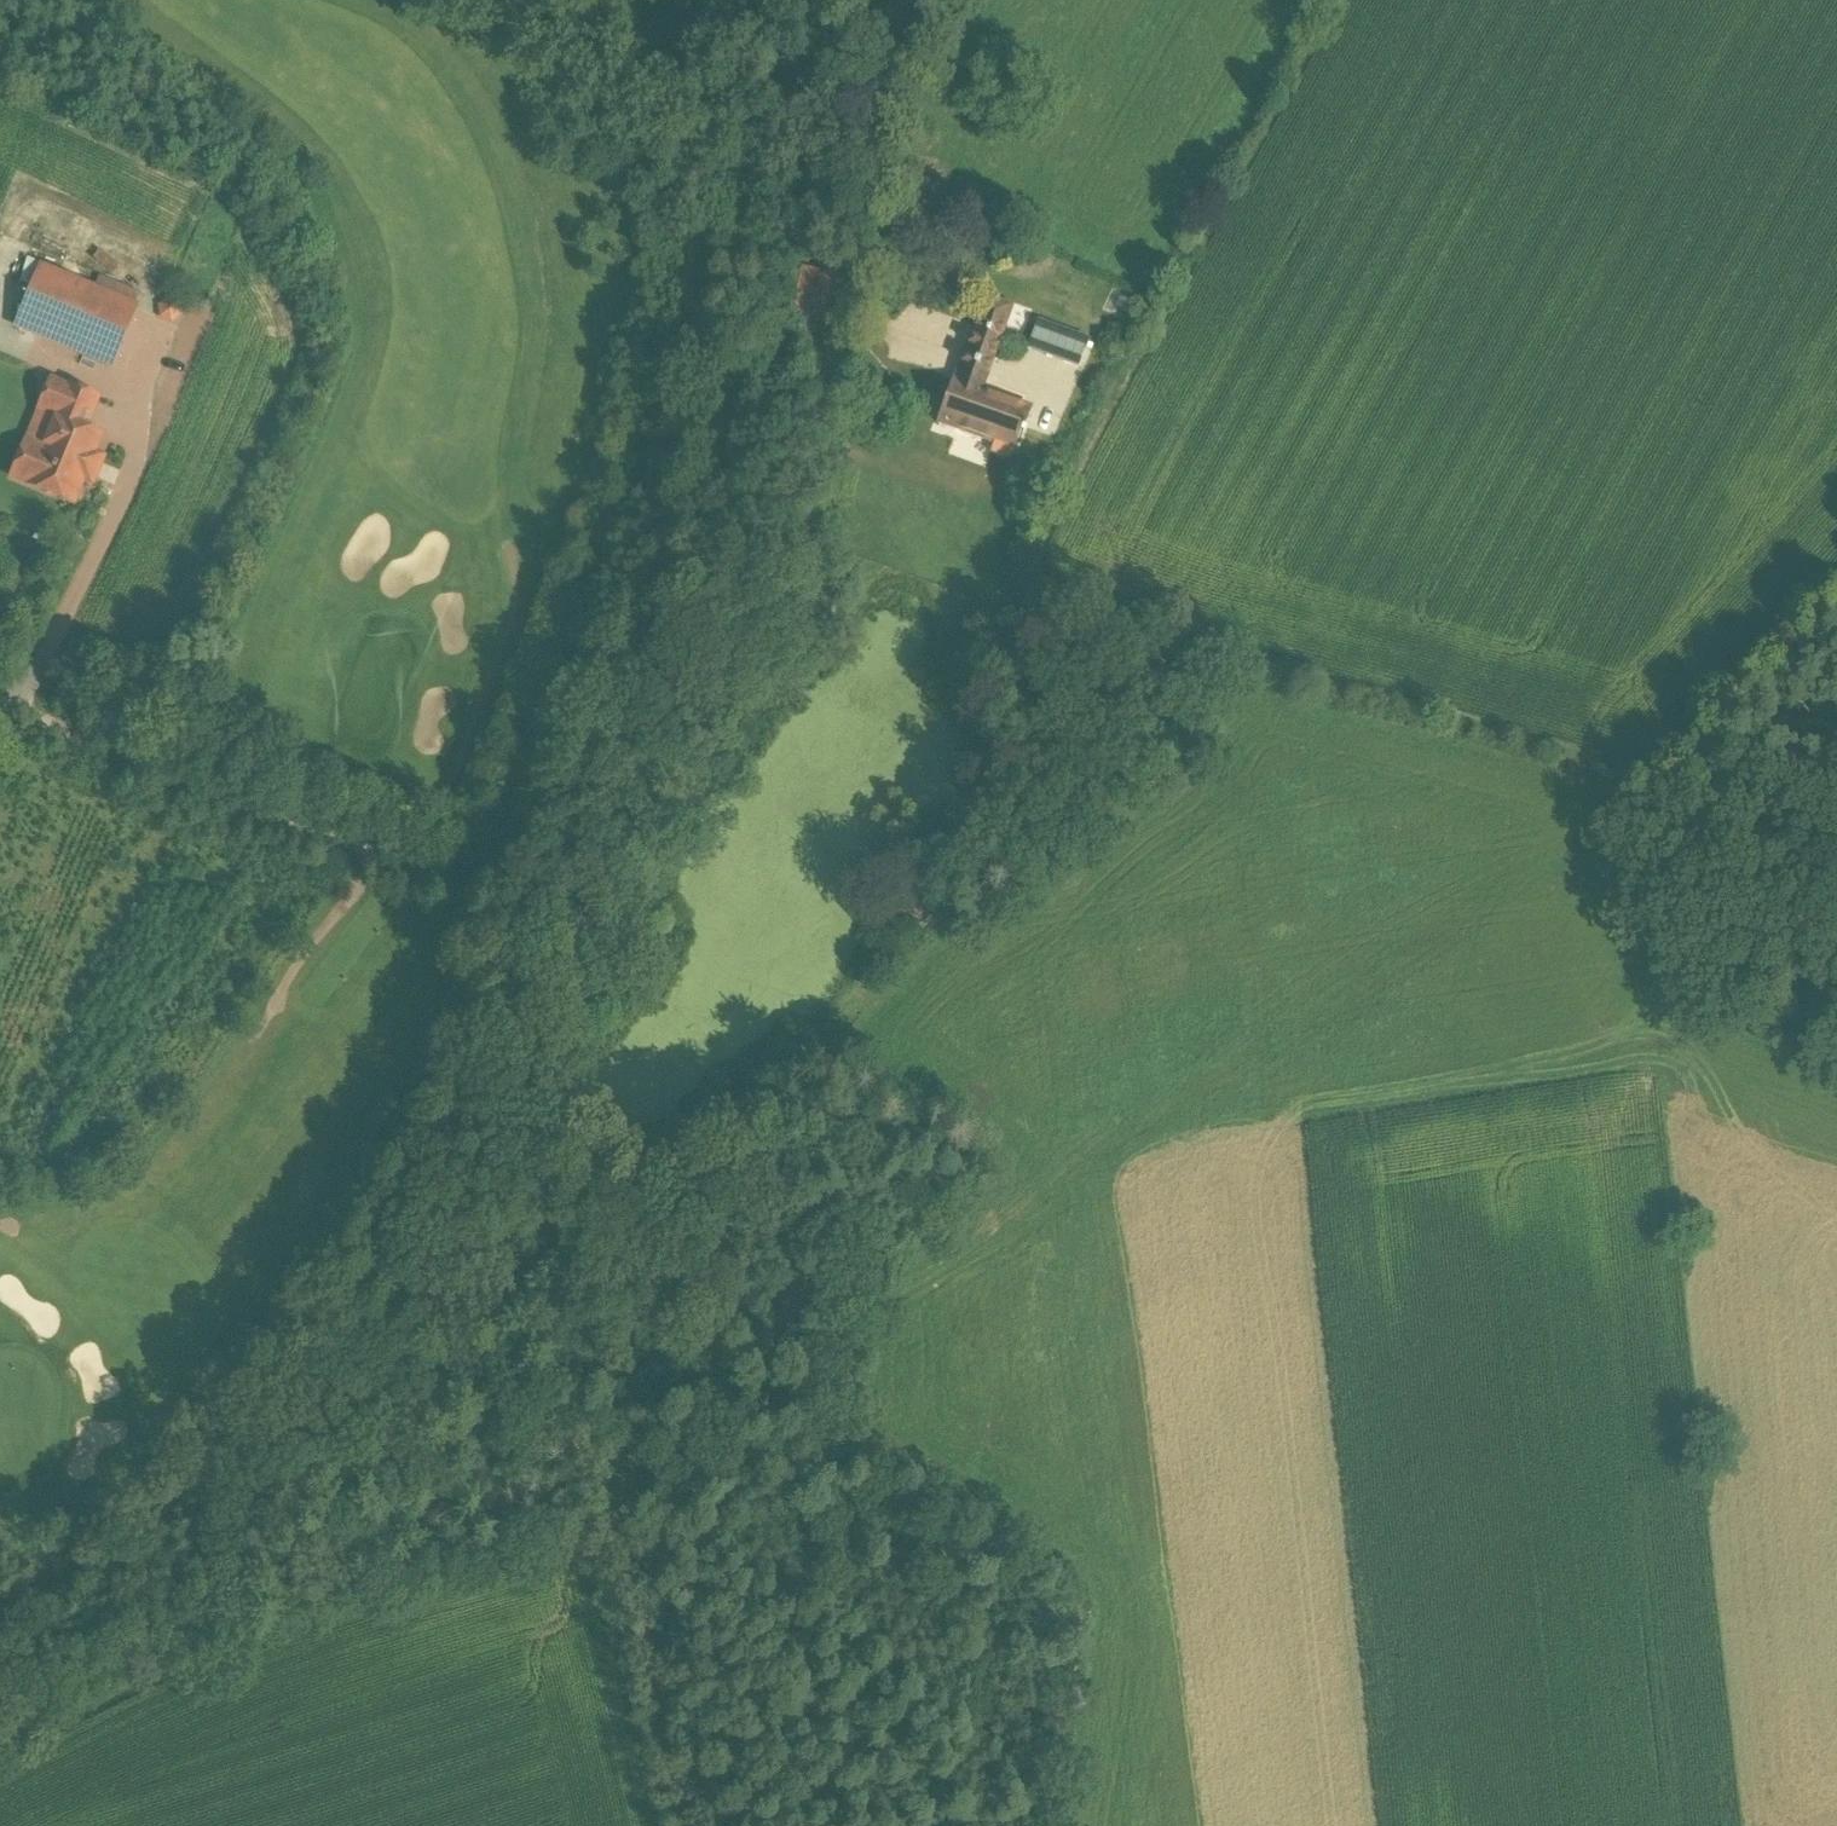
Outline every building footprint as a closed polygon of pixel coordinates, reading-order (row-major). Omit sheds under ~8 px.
[(42,269),(18,325),(112,364),(135,308),(42,269)] [(831,277),(803,270),(795,306),(823,313),(831,277)] [(986,297),(965,354),(992,364),(1013,307),(986,297)] [(164,321),(177,327),(189,318),(187,303),(173,298),(162,307),(164,321)] [(965,354),(961,366),(988,376),(992,364),(965,354)] [(988,376),(961,366),(955,382),(952,381),(937,424),(994,445),(991,453),(1011,460),(1017,444),(1020,445),(1032,410),(982,392),(988,376)] [(23,453),(13,477),(74,503),(84,480),(91,483),(101,458),(94,455),(97,446),(81,439),(97,401),(53,382),(41,410),(57,416),(39,460),(23,453)]
